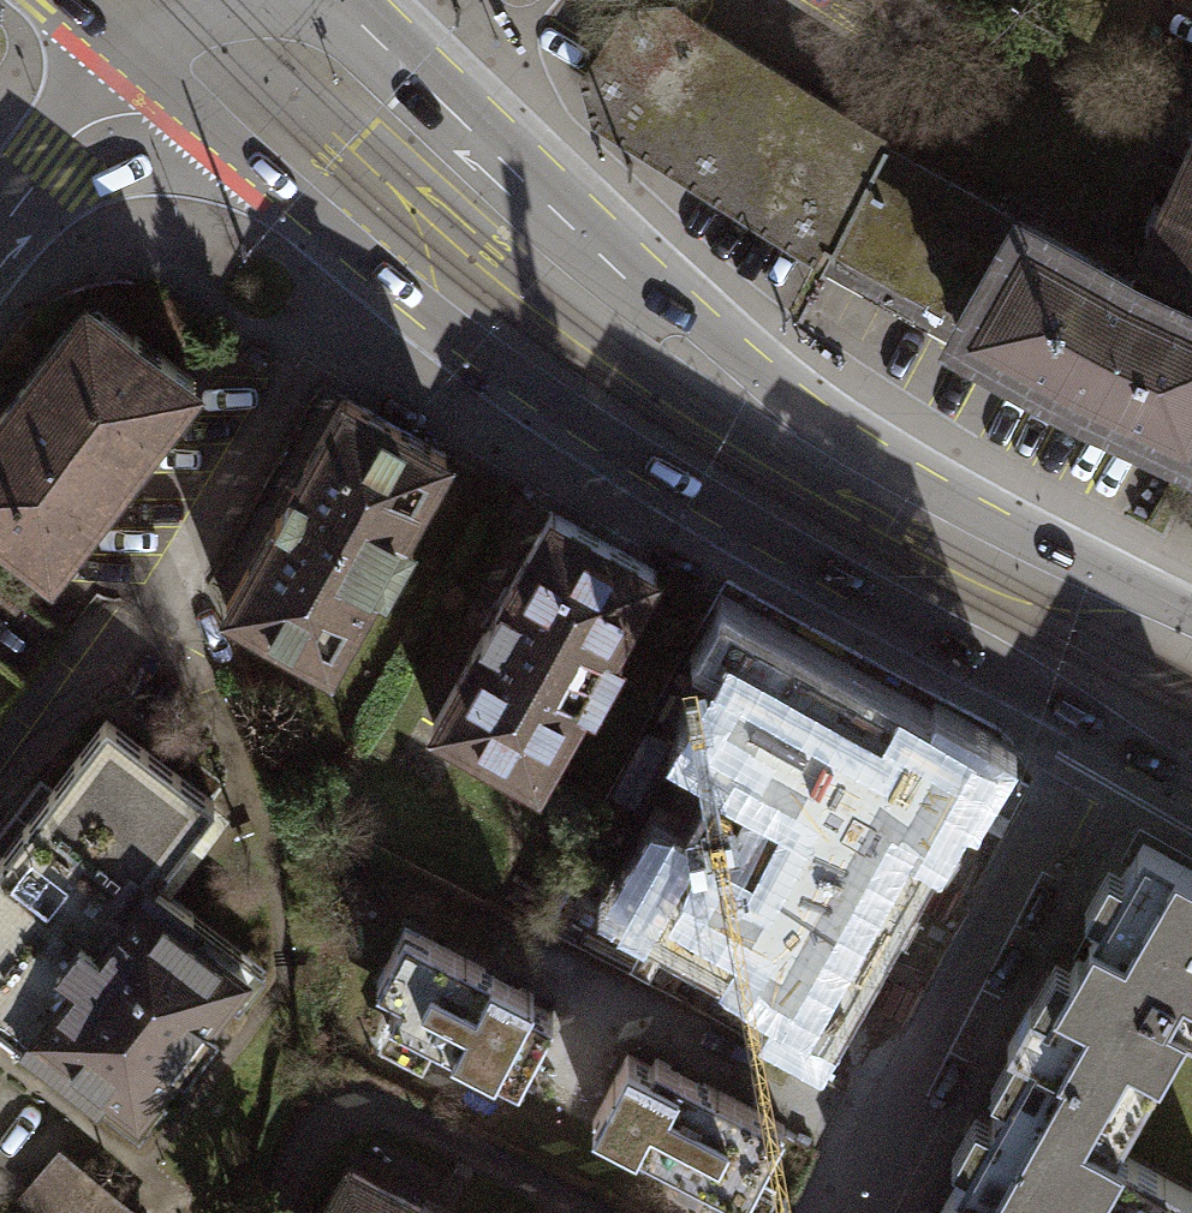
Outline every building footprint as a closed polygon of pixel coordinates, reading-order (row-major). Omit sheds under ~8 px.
[(832,253),(886,146),(889,139),(674,4),(628,8),(593,64),(627,84),(621,93),(619,93),(608,111),(823,246),(823,248),(832,253)] [(1020,220),(886,146),(832,253),(835,255),(836,254),(962,324),(984,285),(1020,220)] [(1191,283),(1191,149),(1141,259),(1143,260),(1191,283)] [(1143,260),(1129,280),(1020,220),(984,285),(962,324),(961,327),(1072,388),(1189,442),(1191,435),(1191,283),(1143,260)] [(34,562),(76,508),(80,511),(115,466),(183,378),(124,333),(122,336),(86,309),(52,352),(44,345),(0,402),(0,536),(34,562)] [(277,495),(216,605),(318,662),(363,581),(375,588),(402,539),(391,533),(436,453),(334,395),(277,495)] [(541,511),(425,721),(527,778),(572,697),(583,703),(610,654),(600,649),(645,569),(541,511)] [(719,704),(680,775),(727,801),(693,864),(666,849),(621,930),(786,1020),(772,1044),(829,1075),(996,772),(720,621),(685,685),(719,704)] [(96,718),(0,843),(0,1030),(3,1032),(119,1121),(196,1021),(236,968),(174,921),(182,911),(141,880),(159,857),(203,799),(96,718)] [(1018,1050),(1020,1046),(1128,1107),(1173,1028),(1191,1038),(1191,869),(1132,835),(1113,868),(1100,861),(1075,905),(1088,913),(1078,931),(1085,935),(1073,955),(1067,951),(1035,1006),(1020,997),(997,1038),(1018,1050)] [(518,1002),(523,993),(394,926),(366,980),(390,993),(372,1027),(414,1049),(421,1035),(507,1080),(542,1014),(518,1002)] [(1018,1050),(925,1212),(1191,1212),(1191,1198),(1104,1148),(1128,1107),(1020,1046),(1018,1050)] [(640,1065),(616,1053),(581,1119),(738,1201),(749,1180),(745,1177),(773,1123),(645,1056),(640,1065)] [(45,1155),(13,1193),(38,1212),(77,1212),(92,1194),(45,1155)] [(339,1168),(315,1212),(425,1212),(339,1168)] [(92,1194),(77,1212),(115,1212),(92,1194)]
